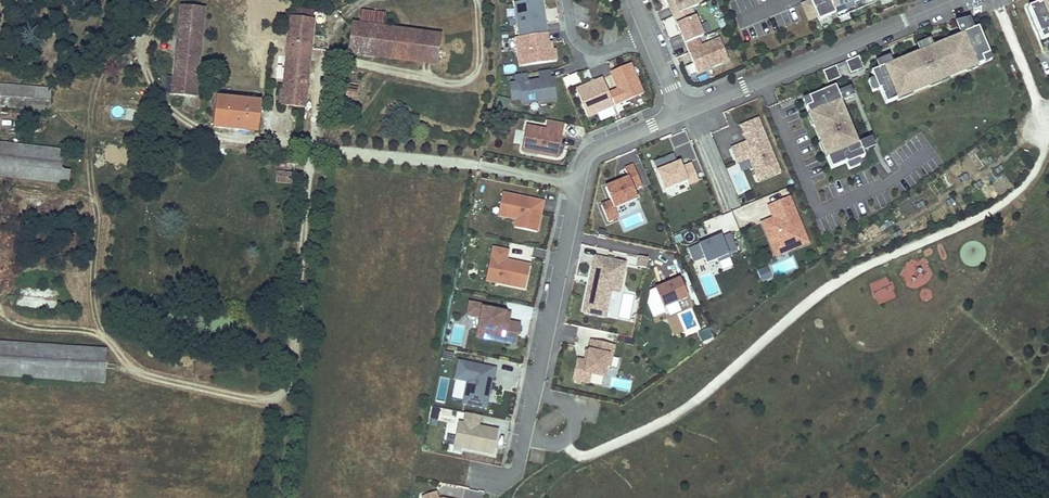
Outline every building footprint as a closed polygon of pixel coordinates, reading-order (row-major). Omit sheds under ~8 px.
[(542,0),(536,0),(515,3),(520,38),(547,34),(542,0)] [(696,0),(667,0),(674,16),(699,6),(696,0)] [(812,1),(803,4),(810,21),(818,17),(819,20),(831,15),(836,13),(838,19),(883,0),(811,0),(812,1)] [(1047,0),(1037,0),(1038,3),(1039,3),(1042,12),(1048,9),(1048,3),(1048,4),(1047,0)] [(1042,12),(1039,3),(1038,3),(1029,7),(1042,40),(1048,37),(1048,34),(1048,32),(1048,31),(1048,9),(1042,12)] [(183,7),(173,95),(195,97),(204,9),(183,7)] [(295,84),(293,107),(304,108),(314,11),(296,9),(295,18),(292,17),(285,83),(295,84)] [(348,53),(363,55),(365,40),(377,42),(380,27),(383,27),(384,14),(362,11),(360,24),(352,23),(348,53)] [(703,37),(695,17),(677,24),(685,44),(699,38),(703,37)] [(966,71),(964,66),(974,61),(977,67),(984,63),(981,58),(989,55),(978,28),(973,30),(969,20),(956,23),(961,36),(968,33),(970,38),(954,45),(953,42),(938,48),(939,51),(918,60),(917,57),(916,57),(900,64),(901,67),(882,75),(880,70),(892,65),(889,57),(876,63),(879,69),(871,73),(874,79),(878,90),(880,89),(886,104),(898,99),(896,94),(910,88),(912,93),(930,86),(928,81),(947,73),(949,78),(966,71)] [(365,40),(363,55),(435,64),(440,35),(383,27),(380,27),(377,42),(365,40)] [(970,38),(968,33),(961,36),(961,37),(952,41),(953,42),(954,45),(970,38)] [(556,61),(555,50),(552,50),(551,43),(548,43),(547,34),(520,38),(516,38),(520,67),(556,61)] [(729,61),(720,39),(702,46),(699,38),(685,44),(689,52),(698,74),(729,61)] [(933,49),(929,41),(917,46),(920,54),(933,49)] [(918,60),(939,51),(938,48),(937,47),(933,49),(920,54),(916,56),(915,56),(916,57),(917,57),(918,60)] [(991,60),(989,55),(981,58),(984,63),(991,60)] [(863,69),(858,57),(846,62),(847,64),(848,64),(852,73),(863,69)] [(977,68),(977,67),(974,61),(964,66),(966,71),(967,72),(977,68)] [(882,75),(901,67),(900,64),(899,62),(892,65),(880,70),(882,75)] [(643,95),(631,65),(611,73),(617,90),(609,93),(614,106),(614,107),(643,95)] [(841,78),(836,66),(823,72),(828,83),(832,82),(841,78)] [(552,77),(550,69),(538,70),(539,78),(552,77)] [(577,72),(563,78),(567,88),(581,82),(577,72)] [(931,88),(949,80),(949,78),(947,73),(928,81),(930,86),(931,88)] [(557,98),(554,76),(552,77),(539,78),(529,80),(528,74),(515,76),(516,82),(510,83),(513,99),(521,98),(522,103),(557,98)] [(614,106),(609,93),(603,79),(576,90),(588,117),(614,106)] [(878,90),(874,79),(868,81),(873,92),(878,90)] [(285,90),(283,106),(293,107),(295,84),(285,83),(285,90)] [(0,84),(0,107),(29,109),(49,111),(51,88),(0,84)] [(357,88),(347,86),(345,99),(355,101),(357,88)] [(855,151),(847,132),(850,131),(843,115),(843,114),(840,115),(834,99),(839,97),(839,98),(844,96),(842,91),(838,93),(835,87),(808,98),(812,105),(806,108),(809,115),(814,113),(818,123),(813,125),(820,143),(825,141),(832,156),(827,158),(831,169),(846,163),(847,165),(858,160),(865,158),(862,152),(867,151),(865,146),(860,148),(861,149),(855,151)] [(853,97),(850,88),(842,91),(844,96),(839,98),(839,97),(834,99),(840,115),(843,114),(843,115),(845,114),(840,102),(853,97)] [(913,95),(912,93),(910,88),(896,94),(898,99),(898,101),(913,95)] [(496,97),(496,108),(509,108),(509,98),(496,97)] [(261,103),(217,98),(214,128),(258,132),(261,103)] [(812,105),(808,98),(803,100),(806,108),(812,105)] [(818,123),(814,113),(809,115),(807,116),(812,126),(813,125),(818,123)] [(780,173),(758,119),(741,126),(747,142),(732,149),(738,164),(749,159),(758,182),(780,173)] [(558,158),(564,124),(547,121),(545,130),(526,126),(522,151),(558,158)] [(875,148),(871,139),(857,145),(851,130),(850,131),(847,132),(855,151),(861,149),(860,148),(865,146),(867,151),(875,148)] [(832,156),(825,141),(820,143),(819,144),(825,158),(827,158),(832,156)] [(0,143),(0,176),(68,184),(69,173),(61,172),(63,150),(0,143)] [(681,169),(679,170),(677,164),(673,155),(653,163),(665,190),(686,181),(688,186),(698,181),(691,165),(681,169)] [(295,165),(295,157),(281,156),(280,162),(285,163),(295,165)] [(849,170),(860,166),(858,160),(847,165),(849,170)] [(292,184),(293,173),(284,172),(280,172),(280,166),(277,166),(275,182),(292,184)] [(638,199),(634,189),(642,186),(633,166),(625,169),(629,178),(621,182),(622,184),(618,185),(617,183),(605,188),(611,202),(601,206),(608,222),(618,218),(614,208),(638,199)] [(539,211),(541,202),(502,194),(499,208),(508,210),(507,218),(516,220),(515,228),(537,233),(541,212),(539,211)] [(79,201),(25,195),(23,216),(77,223),(79,201)] [(809,244),(790,197),(772,204),(777,217),(773,218),(762,223),(772,248),(784,243),(787,253),(809,244)] [(777,217),(772,204),(768,206),(773,218),(777,217)] [(507,218),(508,210),(499,208),(498,217),(507,218)] [(702,244),(688,249),(694,263),(704,259),(707,264),(717,260),(719,263),(730,258),(729,255),(738,252),(730,234),(722,238),(721,236),(708,241),(702,244)] [(787,253),(784,243),(772,248),(776,257),(787,253)] [(508,252),(493,249),(489,268),(495,269),(497,272),(494,283),(525,290),(530,266),(506,261),(508,252)] [(646,269),(649,259),(640,257),(638,267),(646,269)] [(606,318),(611,291),(620,293),(626,264),(596,258),(591,279),(594,280),(593,286),(590,285),(584,313),(606,318)] [(494,283),(497,272),(495,269),(489,268),(486,282),(494,283)] [(770,279),(766,269),(759,272),(762,282),(770,279)] [(876,303),(895,298),(889,277),(870,283),(876,303)] [(663,309),(688,299),(680,279),(655,290),(663,309)] [(40,286),(17,284),(15,310),(59,312),(61,287),(54,287),(40,286)] [(495,309),(470,303),(467,316),(481,318),(478,331),(506,336),(504,344),(516,346),(521,325),(509,323),(511,315),(507,314),(495,311),(495,309)] [(712,338),(708,329),(698,333),(703,342),(712,338)] [(504,344),(506,336),(478,331),(477,338),(504,344)] [(610,368),(614,346),(591,341),(587,362),(577,360),(573,381),(590,384),(592,375),(605,377),(607,367),(610,368)] [(105,383),(107,349),(0,342),(0,376),(105,383)] [(494,379),(496,370),(459,362),(455,380),(467,382),(463,404),(486,409),(492,378),(494,379)] [(493,455),(498,431),(482,428),(481,432),(477,431),(478,427),(480,417),(466,414),(464,424),(458,423),(454,447),(493,455)] [(452,445),(454,435),(446,434),(444,444),(452,445)]
